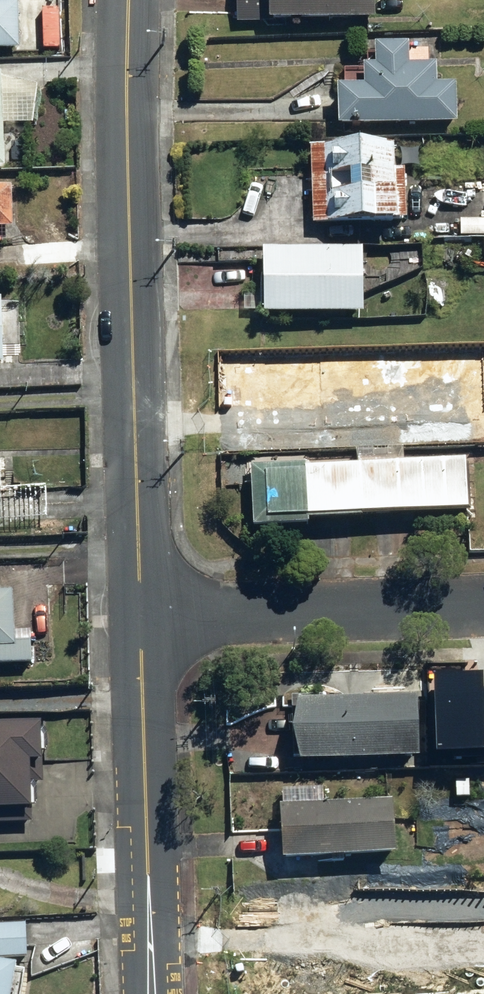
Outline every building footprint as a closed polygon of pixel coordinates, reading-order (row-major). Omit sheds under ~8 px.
[(232,28),(260,26),(260,31),(369,25),(368,0),(231,0),(232,28)] [(0,3),(0,50),(24,50),(24,2),(0,3)] [(357,92),(327,93),(329,135),(452,130),(452,88),(432,89),(431,68),(404,69),(403,48),(368,50),(369,70),(356,71),(357,92)] [(10,168),(9,71),(0,71),(0,168),(10,168)] [(388,147),(318,150),(304,150),(307,230),(347,235),(387,232),(387,226),(401,226),(401,173),(390,173),(390,147),(388,147)] [(0,184),(0,226),(17,225),(16,184),(0,184)] [(360,251),(256,252),(253,292),(257,322),(356,319),(355,287),(360,251)] [(12,363),(13,329),(8,297),(0,297),(0,364),(12,363)] [(465,353),(379,356),(379,396),(370,396),(370,407),(321,411),(321,430),(351,428),(351,432),(370,430),(370,441),(445,438),(445,388),(466,387),(465,353)] [(9,520),(8,482),(7,467),(7,452),(0,452),(0,521),(9,520)] [(466,517),(464,463),(300,470),(300,467),(244,469),(246,534),(298,532),(297,523),(466,517)] [(19,663),(38,662),(37,640),(23,641),(20,590),(4,590),(3,564),(0,564),(0,664),(19,663)] [(413,701),(290,705),(280,744),(292,771),(411,767),(409,737),(413,701)] [(44,809),(44,798),(43,769),(42,769),(41,762),(52,762),(51,724),(45,724),(45,720),(0,722),(0,810),(44,809)] [(268,813),(271,871),(388,865),(386,808),(268,813)] [(0,920),(0,953),(28,953),(27,920),(0,920)] [(26,967),(17,966),(18,961),(0,958),(0,993),(22,993),(26,967)]
